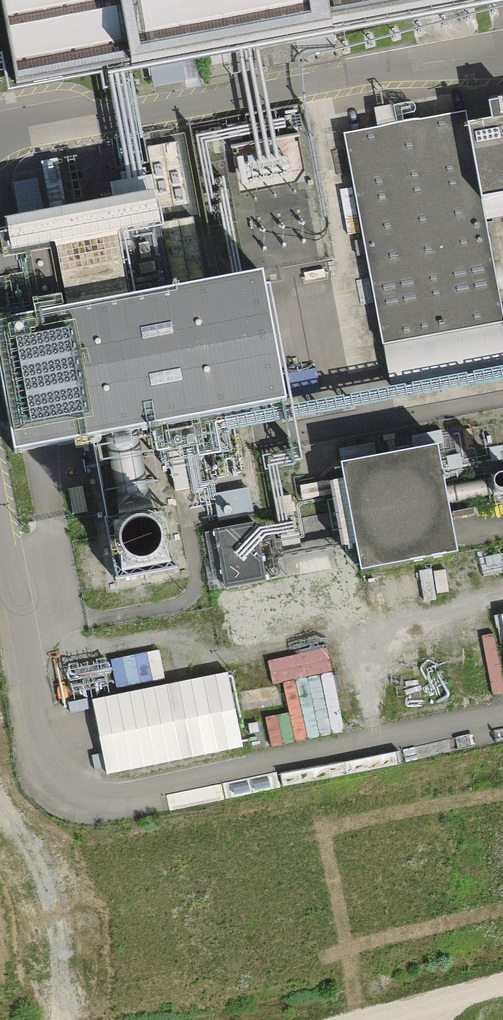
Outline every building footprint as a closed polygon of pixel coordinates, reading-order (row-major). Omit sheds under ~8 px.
[(20,86),(196,52),(335,27),(330,0),(4,0),(20,86)] [(502,200),(502,104),(489,107),(492,126),(469,130),(483,204),(502,200)] [(469,130),(464,112),(343,136),(391,384),(502,366),(502,310),(483,204),(469,130)] [(178,142),(146,148),(153,183),(159,210),(191,204),(178,142)] [(54,222),(69,219),(57,161),(43,164),(54,222)] [(22,228),(46,223),(37,181),(14,186),(22,228)] [(22,228),(6,231),(12,263),(56,254),(70,325),(137,311),(124,244),(164,236),(159,210),(153,183),(109,192),(113,210),(69,219),(54,222),(46,223),(22,228)] [(0,339),(0,390),(15,468),(286,416),(261,288),(137,311),(70,325),(0,339)] [(437,456),(342,474),(362,578),(456,561),(437,456)] [(218,535),(226,592),(264,586),(255,529),(218,535)] [(309,618),(342,614),(335,558),(302,562),(309,618)] [(278,687),(336,674),(331,650),(272,662),(278,687)] [(88,698),(102,776),(238,750),(224,673),(88,698)]
